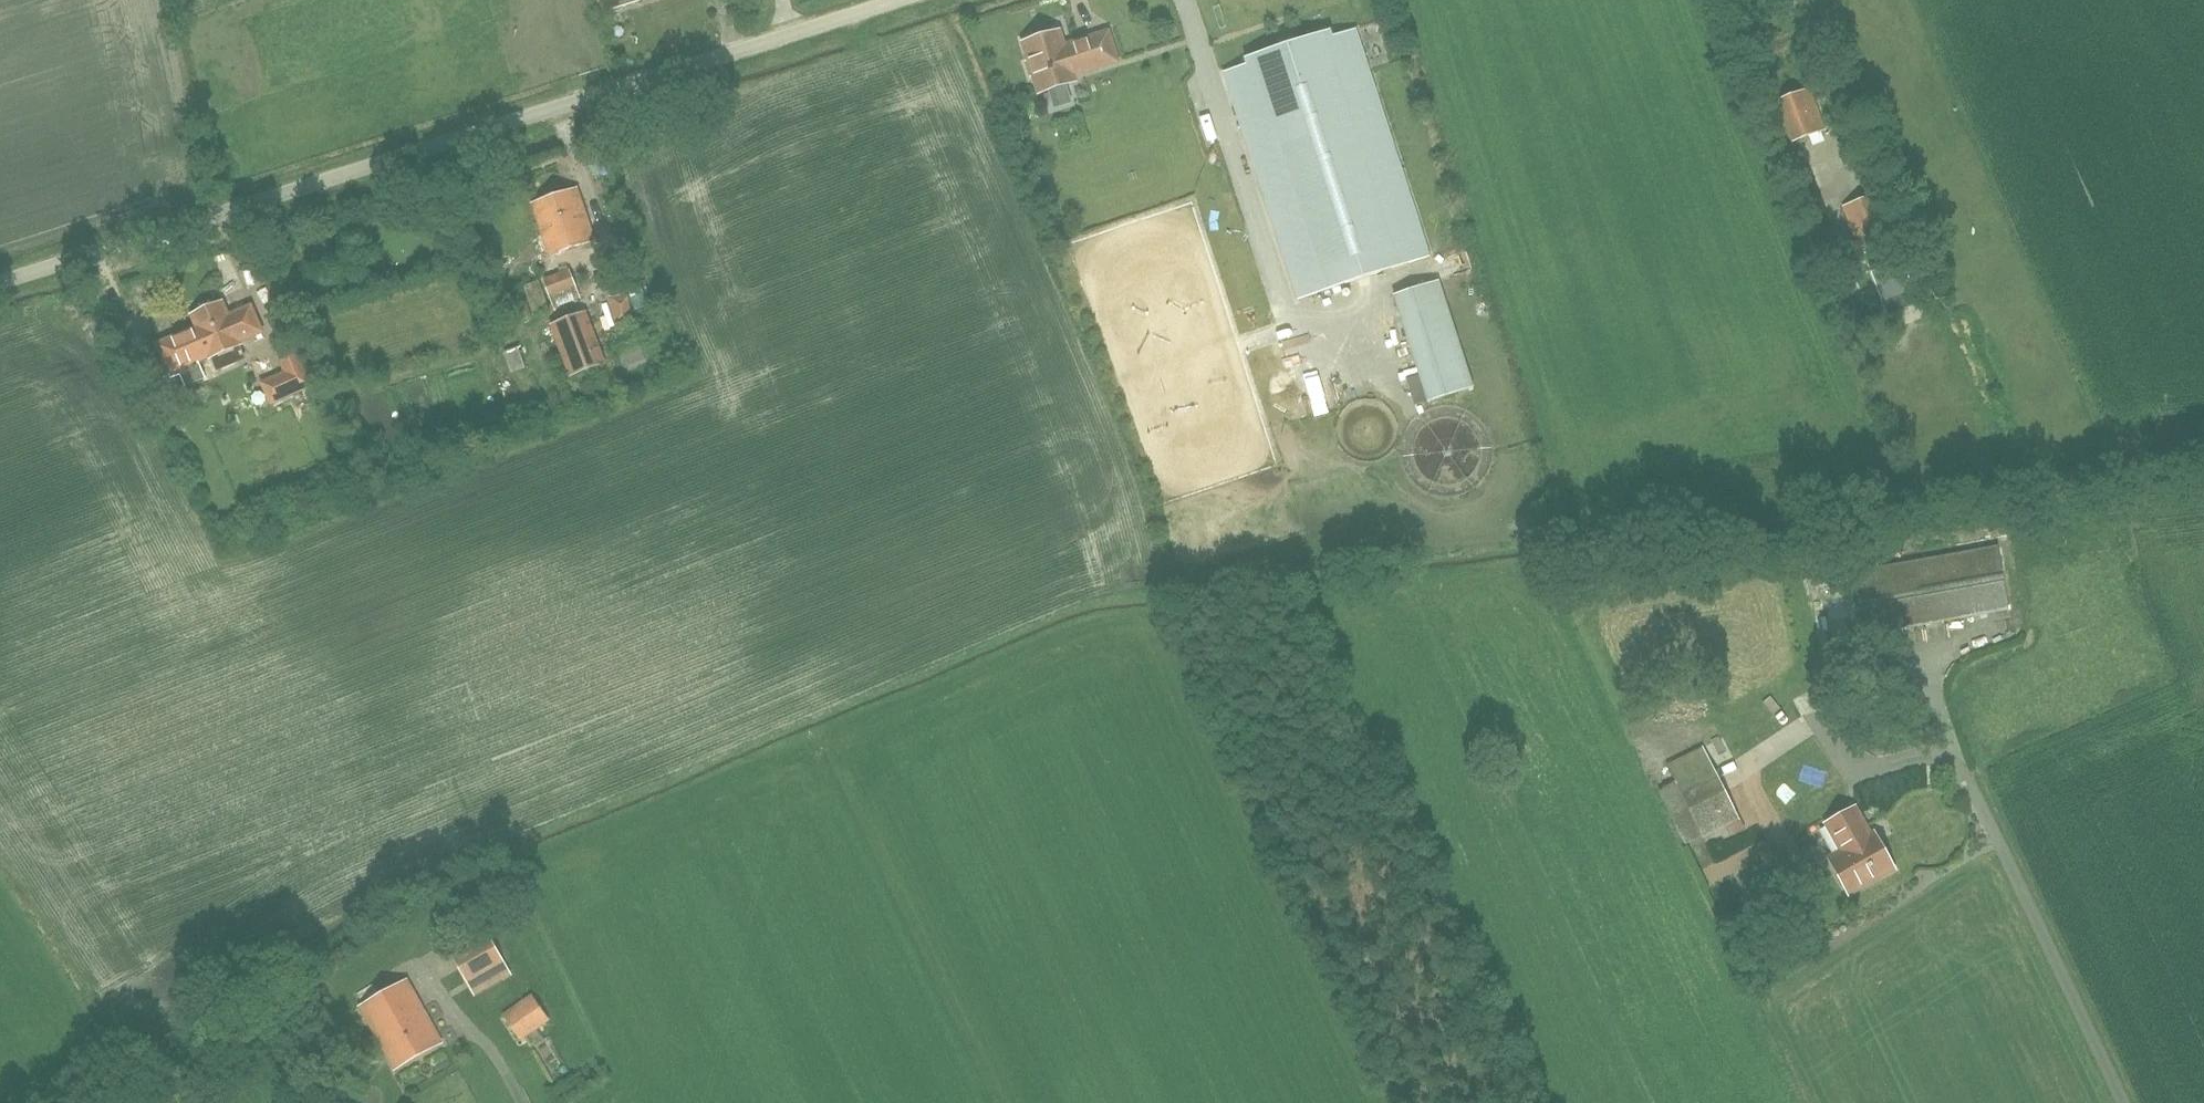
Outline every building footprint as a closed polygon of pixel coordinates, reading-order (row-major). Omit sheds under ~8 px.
[(610,10),(643,0),(607,0),(610,10)] [(1297,300),(1430,257),(1356,30),(1332,38),(1330,32),(1245,60),(1247,66),(1223,74),(1297,300)] [(1073,77),(1104,67),(1118,62),(1108,33),(1064,47),(1059,33),(1053,35),(1048,32),(1032,37),(1030,43),(1023,44),(1029,62),(1026,64),(1030,77),(1034,76),(1039,93),(1075,82),(1073,77)] [(1785,145),(1825,130),(1809,89),(1770,105),(1785,145)] [(551,257),(595,241),(577,189),(533,205),(551,257)] [(1859,252),(1893,240),(1877,195),(1843,207),(1859,252)] [(1913,291),(1924,287),(1913,256),(1902,260),(1900,255),(1870,265),(1886,313),(1917,302),(1913,291)] [(538,315),(580,299),(569,271),(527,287),(538,315)] [(1473,388),(1438,281),(1394,296),(1429,402),(1473,388)] [(192,331),(157,346),(171,380),(181,376),(195,370),(193,365),(200,362),(211,357),(216,370),(237,362),(231,348),(240,344),(239,342),(262,332),(251,306),(228,316),(223,303),(192,315),(198,329),(199,332),(193,334),(192,331)] [(576,376),(609,364),(612,363),(593,311),(558,324),(576,376)] [(285,372),(261,383),(271,405),(314,385),(295,344),(276,353),(285,372)] [(1860,637),(2008,610),(1997,547),(1849,574),(1860,637)] [(1918,633),(1923,653),(1935,650),(1930,630),(1918,633)] [(1704,839),(1740,821),(1703,747),(1667,765),(1704,839)] [(1827,823),(1837,842),(1842,851),(1829,859),(1849,894),(1893,869),(1874,834),(1870,836),(1854,808),(1827,823)] [(489,936),(454,955),(469,983),(504,963),(489,936)] [(396,1069),(441,1044),(407,982),(362,1007),(396,1069)] [(520,1041),(549,1020),(532,996),(503,1016),(520,1041)]
